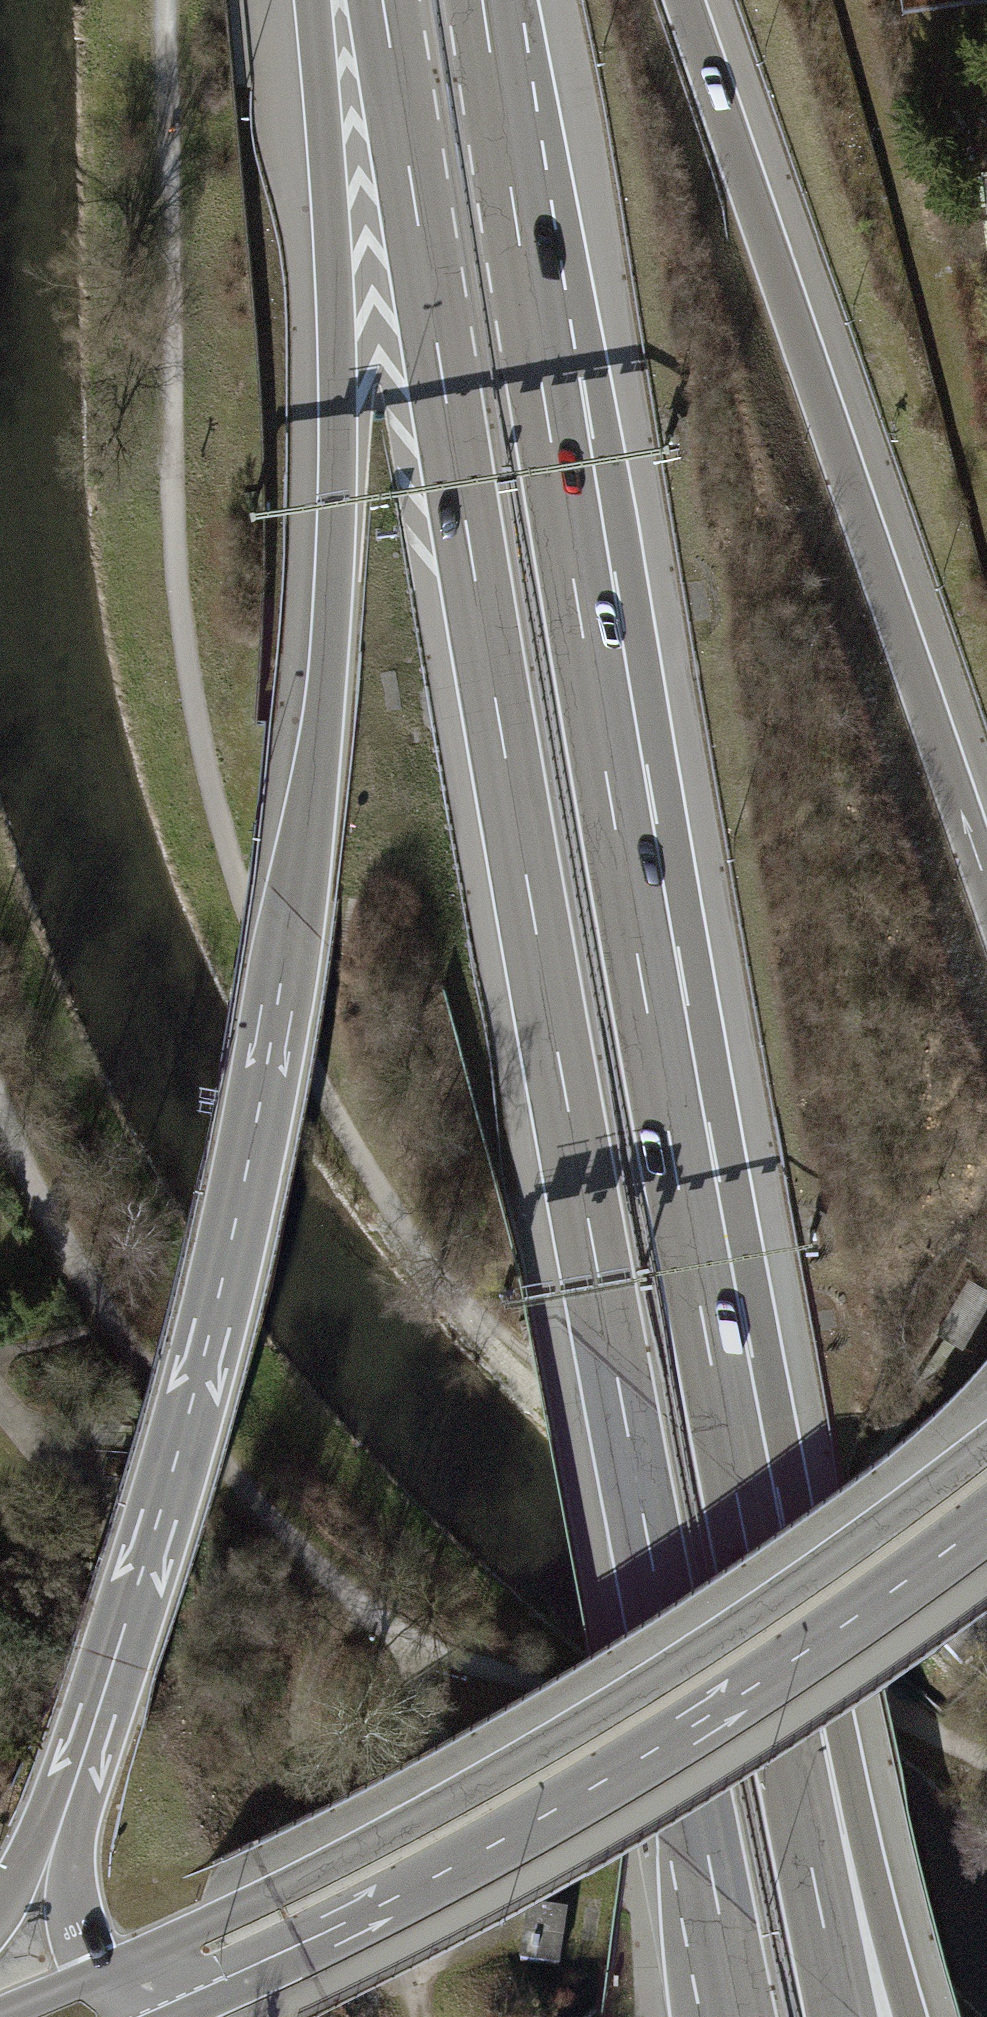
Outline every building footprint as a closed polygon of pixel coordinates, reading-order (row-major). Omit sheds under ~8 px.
[(527,1909),(519,1964),(559,1970),(567,1915),(527,1909)]
